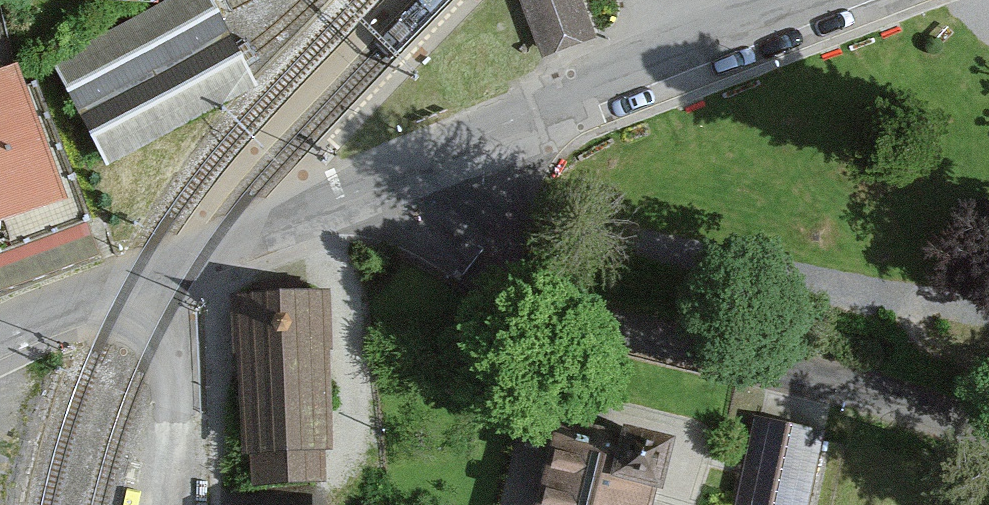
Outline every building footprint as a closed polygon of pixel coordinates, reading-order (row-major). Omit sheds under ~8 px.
[(106,177),(258,98),(237,58),(214,13),(207,0),(184,0),(50,70),(106,177)] [(544,59),(599,40),(585,0),(523,0),(544,59)] [(0,102),(0,258),(84,225),(30,90),(0,102)] [(336,458),(327,299),(231,305),(240,466),(249,465),(251,496),(327,491),(325,459),(336,458)] [(554,408),(529,504),(653,504),(671,438),(554,408)] [(751,413),(731,503),(738,504),(811,504),(828,430),(751,413)]
